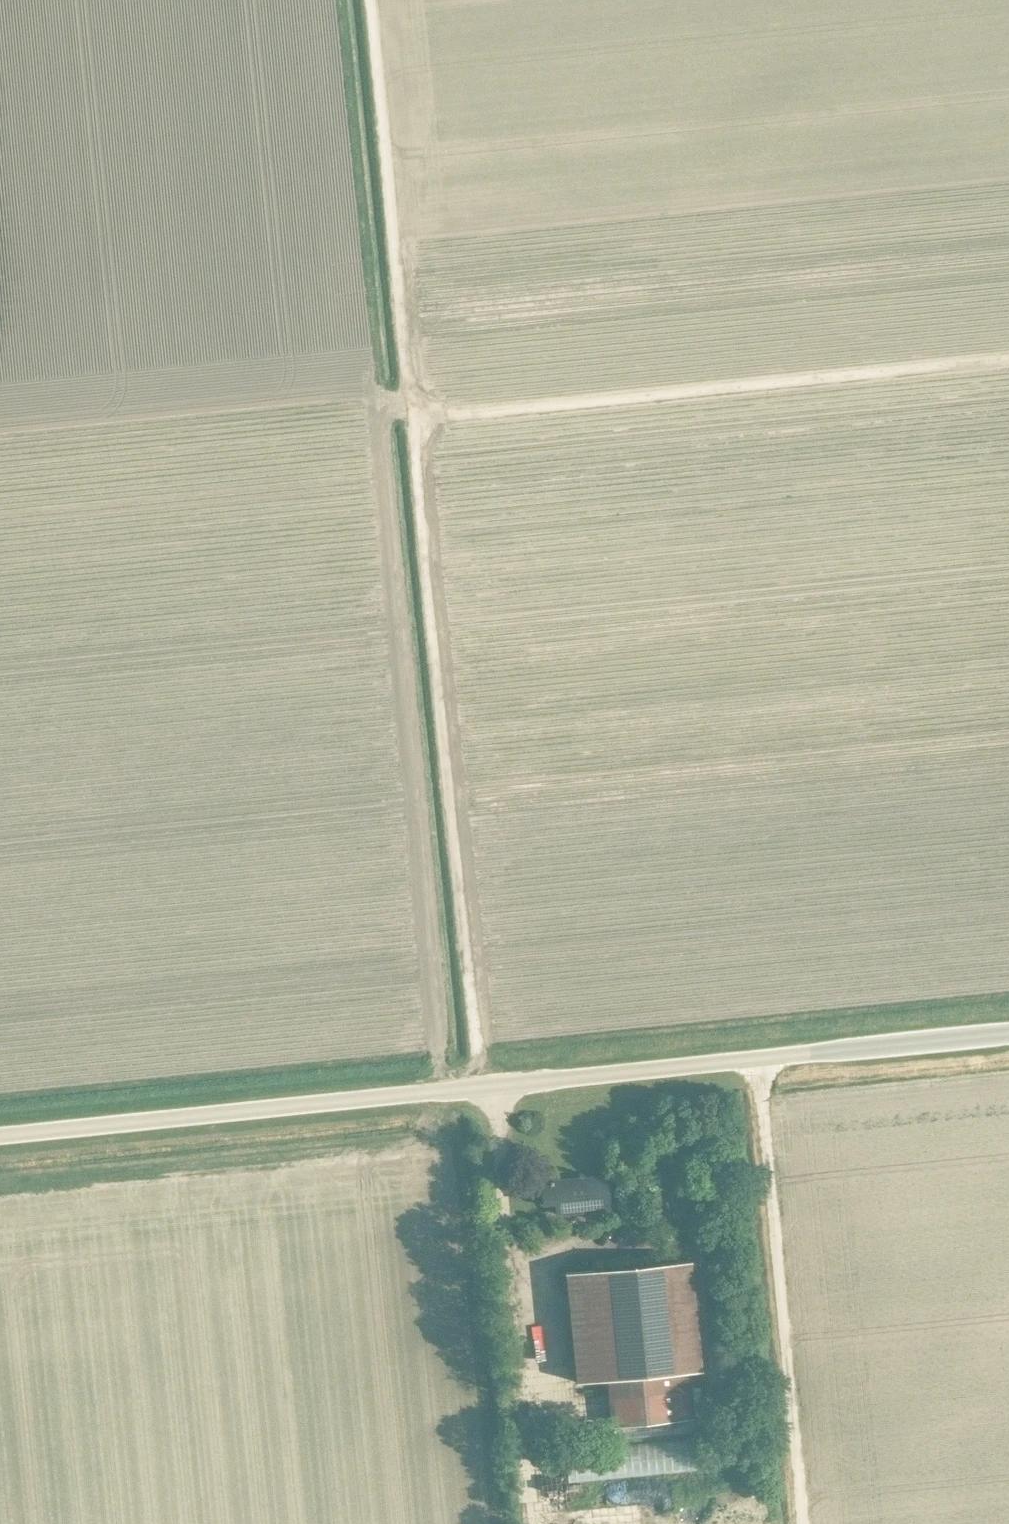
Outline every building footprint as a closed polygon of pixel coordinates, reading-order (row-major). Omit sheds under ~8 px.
[(554,1214),(608,1209),(604,1177),(551,1182),(550,1181),(547,1181),(547,1183),(539,1183),(541,1204),(553,1202),(554,1214)] [(611,1427),(692,1419),(688,1371),(697,1370),(686,1261),(564,1274),(566,1293),(582,1292),(591,1381),(606,1379),(611,1427)] [(600,1509),(626,1505),(625,1496),(598,1499),(600,1509)]
